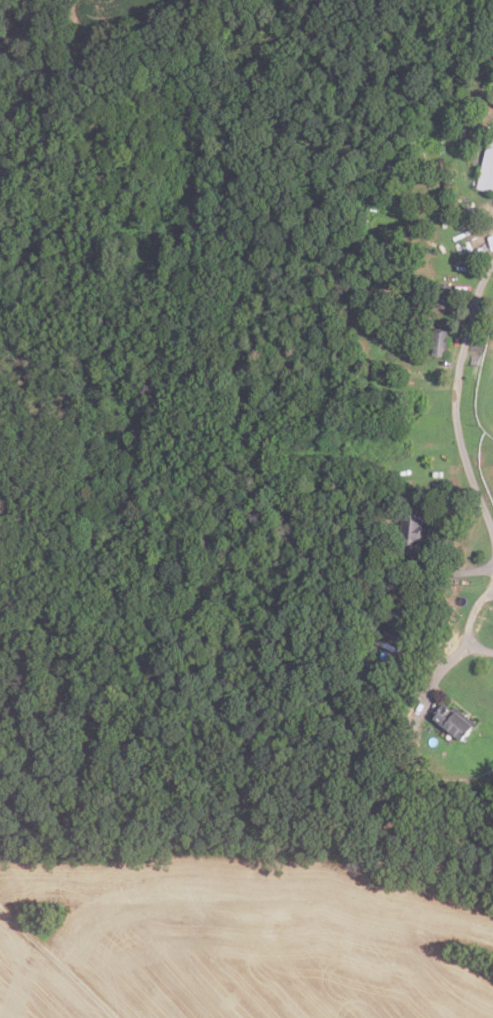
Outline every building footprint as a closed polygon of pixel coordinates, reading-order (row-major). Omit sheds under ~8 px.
[(488,136),(492,137),(492,192),(475,188),(488,136)] [(450,199),(439,197),(442,184),(452,186),(450,199)] [(449,309),(435,308),(437,284),(451,285),(449,309)] [(444,357),(431,356),(434,329),(447,330),(444,357)] [(426,380),(407,378),(408,370),(427,372),(426,380)] [(417,554),(397,552),(402,515),(421,517),(417,554)] [(349,646),(342,644),(344,633),(351,635),(349,646)] [(358,679),(350,676),(354,666),(362,670),(358,679)] [(459,742),(430,717),(443,703),(452,710),(455,707),(477,726),(475,729),(472,727),(459,742)]
